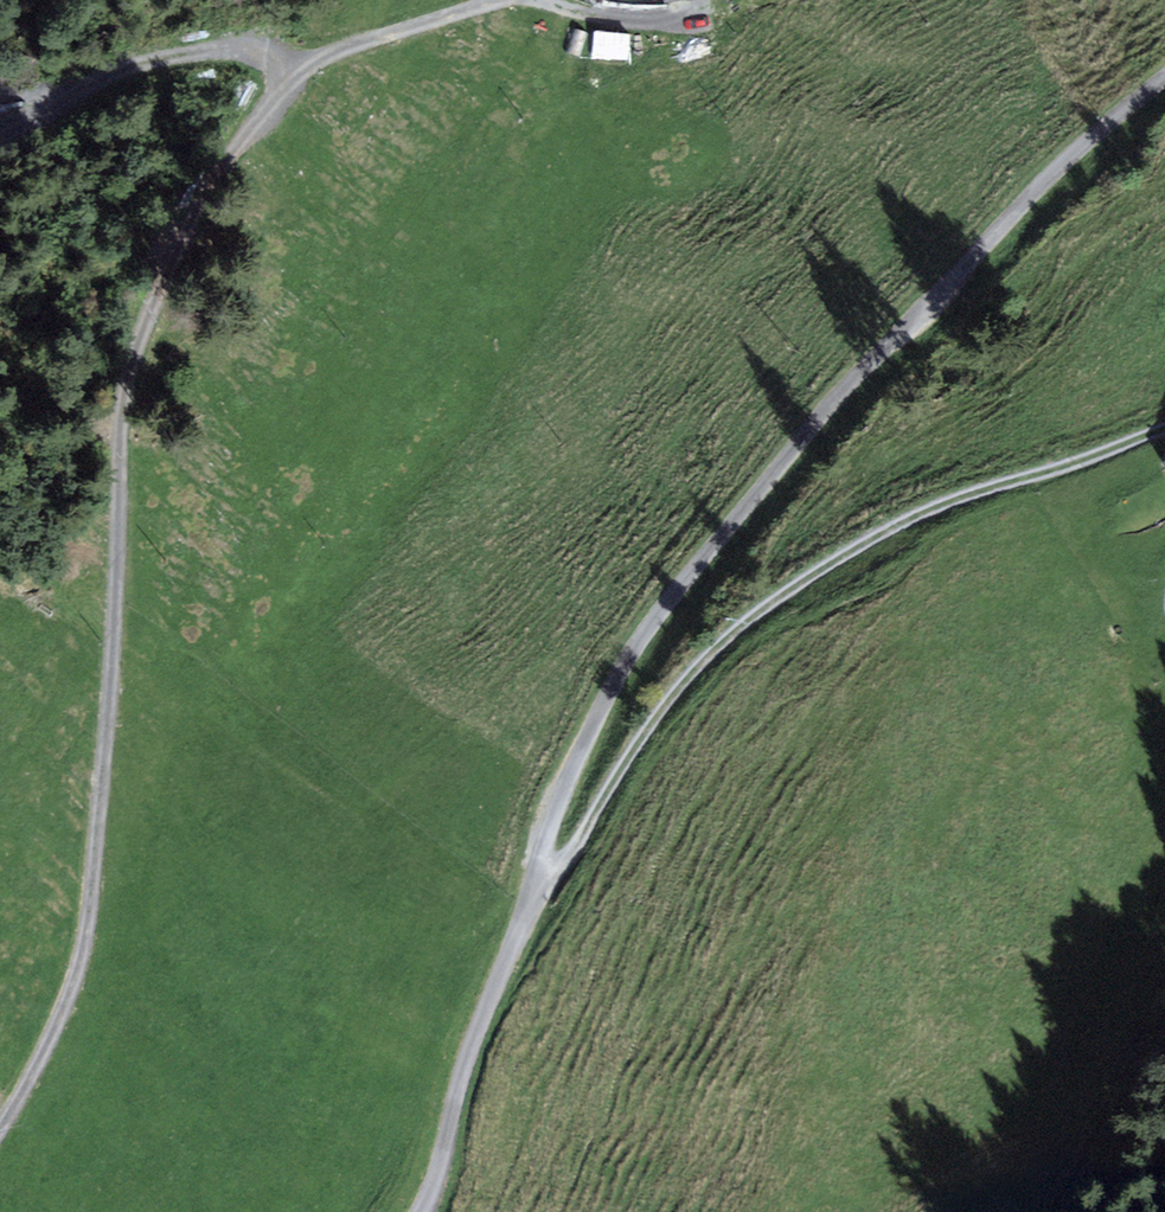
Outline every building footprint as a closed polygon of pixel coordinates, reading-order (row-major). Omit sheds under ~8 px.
[(627,57),(631,28),(596,23),(592,52),(627,57)]
